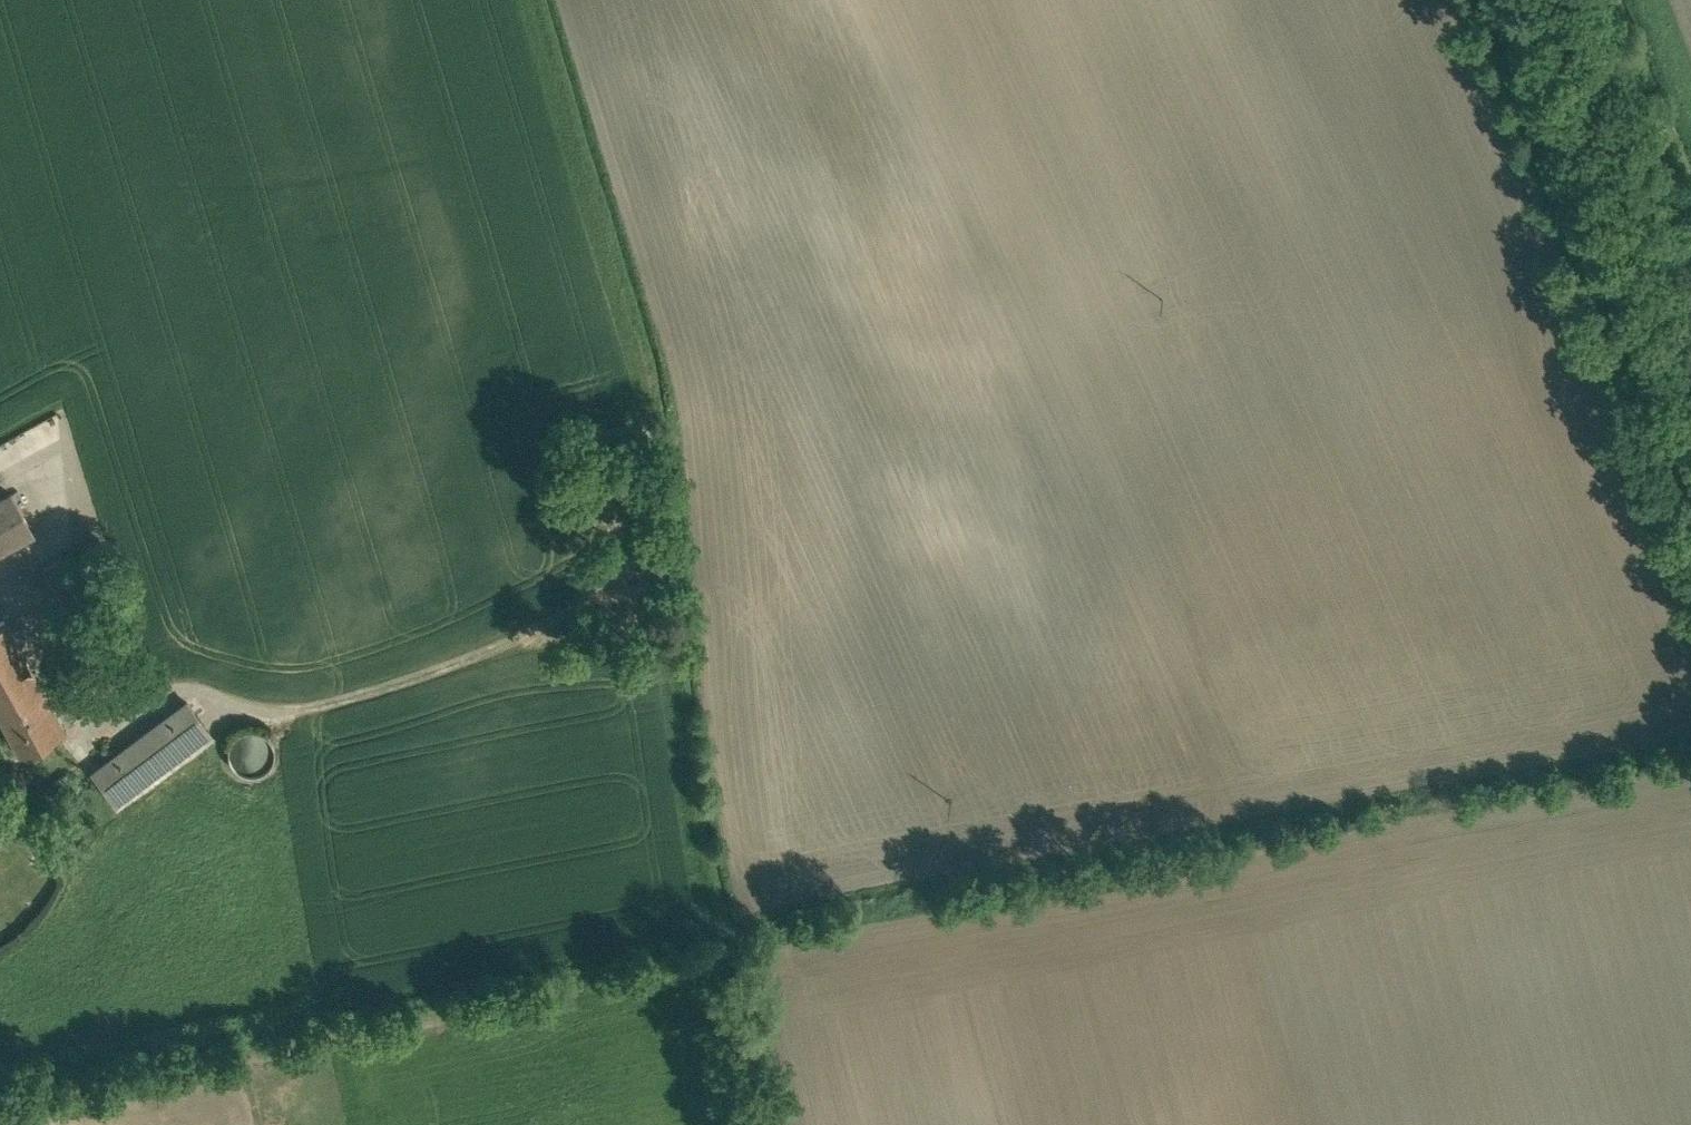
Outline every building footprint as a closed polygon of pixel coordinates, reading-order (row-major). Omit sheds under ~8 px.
[(33,534),(11,493),(0,498),(0,552),(33,534)] [(83,574),(73,579),(61,557),(43,567),(70,615),(97,600),(83,574)] [(6,623),(0,626),(0,720),(19,755),(64,730),(6,623)] [(185,700),(90,771),(115,804),(210,733),(185,700)] [(272,761),(274,752),(272,743),(267,736),(259,731),(250,730),(241,732),(234,737),(229,744),(228,753),(230,762),(235,770),(242,774),(251,776),(260,774),(268,769),(272,761)]
